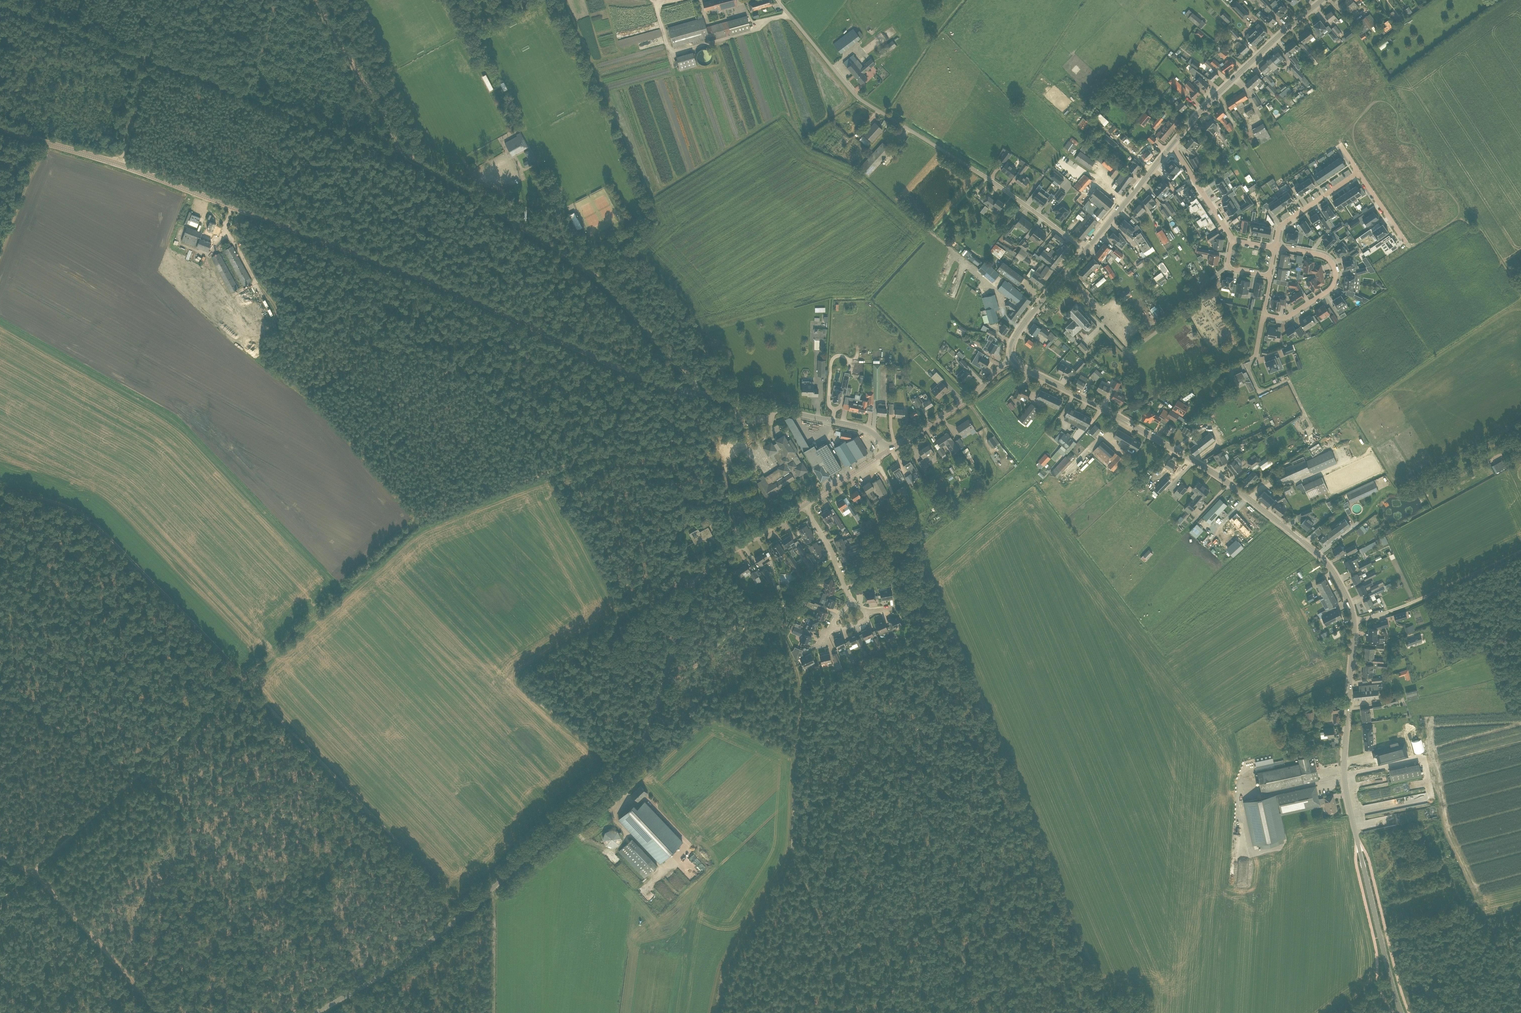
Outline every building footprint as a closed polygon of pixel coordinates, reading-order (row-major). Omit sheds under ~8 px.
[(736,0),(712,0),(703,2),(705,10),(714,8),(715,12),(738,6),(736,0)] [(751,11),(772,4),(770,0),(758,0),(755,1),(755,2),(752,2),(748,3),(751,11)] [(1271,12),(1274,10),(1278,15),(1279,16),(1279,15),(1280,17),(1284,14),(1282,12),(1283,11),(1283,12),(1287,9),(1280,0),(1277,0),(1276,1),(1276,0),(1274,0),(1270,4),(1267,0),(1260,0),(1271,12)] [(1349,18),(1358,11),(1356,8),(1358,6),(1353,0),(1345,0),(1339,5),(1349,18)] [(1249,14),(1236,1),(1231,6),(1243,19),(1249,14)] [(1185,14),(1202,28),(1206,23),(1189,9),(1185,14)] [(1325,16),(1330,21),(1333,19),(1335,22),(1338,20),(1331,11),(1325,16)] [(1223,12),(1222,13),(1229,20),(1230,18),(1223,12)] [(1274,25),(1273,24),(1276,21),(1269,13),(1267,15),(1265,12),(1259,17),(1267,25),(1268,24),(1271,27),(1274,25)] [(1221,13),(1219,15),(1226,23),(1229,21),(1221,13)] [(1356,23),(1363,32),(1377,22),(1370,13),(1356,23)] [(747,16),(706,27),(709,37),(710,41),(750,29),(747,16)] [(709,37),(706,27),(703,18),(668,27),(673,46),(692,41),(693,43),(704,40),(703,38),(709,37)] [(1313,25),(1316,29),(1314,30),(1320,37),(1324,34),(1322,31),(1327,28),(1320,20),(1317,22),(1316,21),(1313,24),(1314,25),(1313,25)] [(1386,26),(1382,29),(1385,33),(1393,27),(1388,20),(1384,23),(1386,26)] [(1254,46),(1267,33),(1258,23),(1245,36),(1254,46)] [(1230,31),(1236,38),(1240,35),(1229,24),(1225,27),(1229,32),(1230,31)] [(1331,28),(1337,34),(1341,31),(1335,25),(1331,28)] [(891,26),(882,31),(886,38),(895,33),(891,26)] [(860,37),(863,35),(859,30),(856,32),(853,28),(833,43),(841,53),(860,37)] [(1195,33),(1201,38),(1204,34),(1199,29),(1195,33)] [(1312,41),(1315,39),(1313,36),(1314,36),(1312,33),(1311,33),(1308,29),(1299,36),(1302,40),(1298,43),(1315,65),(1319,61),(1305,43),(1310,39),(1312,41)] [(1344,34),(1347,39),(1353,34),(1350,29),(1344,34)] [(1332,30),(1328,33),(1334,40),(1335,39),(1337,41),(1339,39),(1337,37),(1332,30)] [(885,45),(889,50),(896,45),(892,40),(885,45)] [(1387,40),(1377,45),(1380,49),(1389,44),(1387,40)] [(1235,45),(1240,50),(1236,54),(1240,58),(1249,49),(1246,45),(1244,42),(1242,44),(1239,41),(1235,45)] [(1285,47),(1288,51),(1291,54),(1299,47),(1294,41),(1285,47)] [(1220,51),(1218,53),(1224,58),(1228,53),(1222,48),(1222,49),(1218,46),(1216,48),(1220,51)] [(711,57),(710,54),(710,53),(709,52),(707,50),(706,50),(705,49),(703,49),(701,49),(700,49),(699,50),(697,51),(696,52),(696,54),(695,55),(695,57),(695,58),(695,60),(696,61),(697,62),(698,63),(700,64),(701,65),(702,65),(704,65),(706,64),(707,63),(708,62),(709,61),(710,60),(710,58),(711,57)] [(1277,51),(1270,57),(1278,66),(1279,65),(1278,63),(1279,62),(1280,63),(1282,61),(1281,60),(1284,58),(1281,54),(1277,51)] [(676,56),(680,70),(697,66),(693,52),(676,56)] [(843,62),(861,84),(868,78),(864,73),(875,63),(871,58),(862,65),(853,54),(843,62)] [(1289,59),(1295,65),(1298,62),(1292,56),(1289,59)] [(1270,57),(1266,61),(1272,68),(1274,71),(1278,66),(1270,57)] [(1191,65),(1197,69),(1200,64),(1194,60),(1191,58),(1187,63),(1190,65),(1191,65)] [(1210,63),(1213,65),(1218,69),(1220,67),(1225,74),(1236,65),(1231,58),(1224,63),(1223,62),(1220,64),(1214,58),(1210,62),(1210,63)] [(1210,68),(1213,65),(1210,63),(1210,62),(1207,59),(1204,63),(1210,68)] [(1263,77),(1269,83),(1272,86),(1275,83),(1273,81),(1274,80),(1269,75),(1274,71),(1272,68),(1266,61),(1259,67),(1266,75),(1263,77)] [(1300,71),(1296,66),(1294,65),(1290,68),(1300,78),(1305,86),(1310,82),(1304,75),(1300,71)] [(1194,81),(1197,84),(1200,87),(1201,87),(1204,89),(1209,85),(1203,79),(1202,79),(1201,78),(1203,75),(1193,67),(1189,70),(1194,75),(1192,77),(1192,79),(1194,81)] [(1205,73),(1213,81),(1219,75),(1213,70),(1211,68),(1209,70),(1209,69),(1205,73)] [(483,75),(489,90),(494,88),(488,73),(483,75)] [(1256,74),(1251,79),(1256,84),(1259,87),(1261,85),(1264,82),(1260,78),(1256,74)] [(1175,88),(1181,94),(1186,89),(1180,83),(1179,84),(1175,79),(1171,83),(1176,87),(1175,88)] [(1256,84),(1251,79),(1245,84),(1253,92),(1256,89),(1254,86),(1256,84)] [(1189,93),(1191,95),(1195,99),(1200,93),(1188,80),(1184,84),(1191,91),(1189,93)] [(500,83),(504,91),(509,88),(505,81),(500,83)] [(1269,83),(1266,86),(1273,94),(1276,91),(1272,86),(1269,83)] [(1288,86),(1279,93),(1289,105),(1290,107),(1295,103),(1293,101),(1287,94),(1291,90),(1288,86)] [(1244,105),(1242,102),(1248,98),(1243,91),(1226,102),(1230,109),(1236,106),(1238,109),(1244,105)] [(1302,91),(1291,96),(1293,101),(1304,96),(1302,91)] [(1252,97),(1257,106),(1261,104),(1256,95),(1252,97)] [(1176,106),(1178,108),(1182,111),(1187,106),(1182,100),(1180,102),(1177,99),(1174,103),(1177,106),(1176,106)] [(1281,108),(1284,112),(1289,108),(1286,104),(1283,106),(1284,107),(1283,107),(1283,106),(1281,108)] [(1242,113),(1245,118),(1255,113),(1251,106),(1244,110),(1245,111),(1242,113)] [(1215,114),(1218,118),(1225,125),(1229,131),(1234,128),(1230,121),(1228,122),(1224,118),(1227,116),(1220,109),(1215,114)] [(1232,111),(1237,120),(1241,118),(1235,109),(1232,111)] [(1139,120),(1144,125),(1150,117),(1146,113),(1139,120)] [(1156,134),(1160,137),(1164,141),(1181,121),(1174,115),(1169,120),(1159,131),(1159,130),(1156,134)] [(1152,125),(1155,128),(1163,119),(1160,116),(1152,125)] [(1079,123),(1077,124),(1084,129),(1086,126),(1090,122),(1083,117),(1079,123)] [(1217,128),(1217,126),(1215,124),(1211,119),(1208,122),(1207,121),(1203,126),(1208,130),(1207,131),(1211,135),(1215,131),(1217,133),(1217,130),(1217,128)] [(875,122),(864,134),(872,141),(882,129),(875,122)] [(1252,129),(1261,144),(1271,138),(1262,123),(1252,129)] [(1108,131),(1112,134),(1118,127),(1114,124),(1108,131)] [(516,135),(517,136),(505,142),(512,156),(528,147),(520,132),(516,135)] [(1101,139),(1114,149),(1118,144),(1105,133),(1101,139)] [(834,156),(850,139),(844,134),(837,142),(837,143),(830,151),(834,156)] [(1148,139),(1147,139),(1152,143),(1152,142),(1153,143),(1156,139),(1151,134),(1147,138),(1148,139)] [(1192,149),(1197,142),(1191,136),(1184,145),(1189,149),(1187,150),(1193,155),(1195,154),(1196,152),(1192,149)] [(1152,143),(1147,139),(1143,144),(1148,148),(1152,143)] [(1076,145),(1069,140),(1064,147),(1071,152),(1076,145)] [(499,141),(483,150),(485,154),(502,145),(499,141)] [(1080,149),(1085,153),(1091,144),(1086,141),(1080,149)] [(891,151),(882,142),(859,167),(868,176),(891,151)] [(1138,156),(1145,162),(1153,154),(1148,148),(1145,152),(1143,151),(1138,156)] [(529,159),(523,162),(526,167),(537,162),(530,149),(524,152),(529,159)] [(1007,150),(1000,159),(1004,162),(1011,153),(1007,150)] [(1075,159),(1090,169),(1095,161),(1080,150),(1075,159)] [(1103,152),(1097,159),(1101,162),(1104,165),(1110,158),(1107,155),(1103,152)] [(1192,158),(1189,160),(1194,168),(1202,163),(1197,155),(1196,156),(1196,154),(1195,154),(1193,155),(1191,157),(1192,158)] [(1128,168),(1132,170),(1135,174),(1141,167),(1138,164),(1139,162),(1134,157),(1131,161),(1133,162),(1128,168)] [(1340,157),(1335,160),(1340,167),(1344,164),(1340,157)] [(1335,160),(1331,163),(1336,170),(1340,167),(1335,160)] [(1110,170),(1115,164),(1116,163),(1113,161),(1107,168),(1110,170)] [(1180,168),(1178,166),(1178,165),(1175,162),(1175,163),(1172,161),(1171,161),(1169,163),(1169,164),(1168,165),(1176,173),(1180,168)] [(1007,162),(1002,169),(1007,173),(1006,174),(1010,177),(1017,168),(1012,165),(1007,162)] [(1018,171),(1022,174),(1029,164),(1025,162),(1025,163),(1024,163),(1021,167),(1018,171)] [(1116,163),(1115,164),(1108,174),(1113,177),(1121,167),(1116,163)] [(1331,163),(1327,166),(1332,173),(1336,170),(1331,163)] [(1176,173),(1168,165),(1167,164),(1162,169),(1171,178),(1176,173)] [(1327,166),(1322,169),(1327,176),(1332,173),(1327,166)] [(1322,169),(1318,172),(1323,179),(1327,176),(1322,169)] [(1115,181),(1116,181),(1114,183),(1117,185),(1114,189),(1121,194),(1134,177),(1123,170),(1115,181)] [(1064,179),(1054,171),(1050,176),(1060,184),(1064,179)] [(1318,172),(1314,175),(1319,182),(1323,179),(1318,172)] [(1074,185),(1082,191),(1092,179),(1084,173),(1074,185)] [(1016,181),(1024,187),(1029,180),(1021,174),(1016,181)] [(1310,177),(1305,181),(1309,188),(1312,186),(1315,185),(1310,177)] [(1224,178),(1216,184),(1219,189),(1227,184),(1224,178)] [(1161,182),(1158,185),(1165,192),(1168,195),(1170,192),(1168,189),(1170,187),(1167,184),(1163,180),(1161,182)] [(1305,181),(1300,184),(1305,191),(1307,190),(1307,189),(1309,188),(1305,181)] [(1300,184),(1299,182),(1293,186),(1292,183),(1289,185),(1292,190),(1295,188),(1299,194),(1302,192),(1303,193),(1305,191),(1300,184)] [(1036,194),(1033,199),(1037,202),(1045,192),(1041,188),(1043,186),(1040,183),(1033,192),(1036,194)] [(1227,184),(1219,189),(1222,194),(1231,189),(1227,184)] [(1158,185),(1153,190),(1163,200),(1166,197),(1168,195),(1165,192),(1158,185)] [(1356,186),(1351,189),(1357,199),(1362,195),(1356,186)] [(1089,212),(1088,213),(1098,221),(1101,218),(1114,202),(1097,187),(1090,195),(1088,195),(1086,198),(1079,191),(1073,199),(1089,212)] [(1184,192),(1183,192),(1186,197),(1194,192),(1191,187),(1190,188),(1184,192)] [(1290,188),(1282,193),(1288,202),(1291,200),(1291,201),(1293,199),(1290,195),(1293,193),(1290,188)] [(1351,189),(1347,192),(1353,202),(1357,199),(1351,189)] [(1238,199),(1245,195),(1242,190),(1235,194),(1238,199)] [(1060,202),(1065,194),(1062,191),(1056,199),(1060,202)] [(1045,192),(1037,202),(1042,206),(1046,201),(1048,203),(1055,195),(1052,193),(1050,195),(1045,192)] [(1194,192),(1186,197),(1190,201),(1196,197),(1197,196),(1194,192)] [(1347,192),(1342,195),(1347,202),(1347,203),(1349,205),(1353,202),(1347,192)] [(1183,201),(1177,193),(1174,195),(1179,203),(1183,201)] [(1277,197),(1278,198),(1284,206),(1286,204),(1285,204),(1288,202),(1282,193),(1277,197)] [(1152,207),(1156,203),(1154,200),(1155,199),(1149,194),(1143,201),(1145,203),(1145,204),(1146,204),(1148,206),(1147,206),(1152,212),(1154,209),(1152,207)] [(1226,212),(1226,211),(1229,215),(1237,210),(1232,203),(1236,200),(1233,195),(1223,201),(1225,204),(1222,206),(1224,208),(1224,209),(1225,209),(1226,211),(1225,211),(1226,212)] [(1342,195),(1338,197),(1343,205),(1347,203),(1347,202),(1342,195)] [(988,196),(983,202),(991,208),(994,204),(996,206),(994,210),(998,212),(1004,203),(998,199),(996,201),(988,196)] [(1247,202),(1240,206),(1242,211),(1253,203),(1248,196),(1244,198),(1247,202)] [(1338,197),(1333,201),(1340,210),(1345,207),(1343,205),(1338,197)] [(1278,198),(1274,202),(1278,209),(1281,207),(1281,208),(1284,206),(1278,198)] [(1274,202),(1273,200),(1268,203),(1267,202),(1263,204),(1267,210),(1270,208),(1274,213),(1276,211),(1278,209),(1274,202)] [(1206,212),(1200,202),(1196,205),(1194,206),(1193,203),(1189,205),(1187,207),(1191,213),(1196,209),(1201,216),(1206,212)] [(1058,213),(1056,216),(1062,221),(1065,217),(1066,217),(1070,211),(1062,205),(1062,206),(1057,203),(1052,210),(1056,212),(1058,213)] [(1140,219),(1137,216),(1139,214),(1140,215),(1145,209),(1140,204),(1134,210),(1136,211),(1132,216),(1137,222),(1140,219)] [(1169,204),(1165,206),(1170,214),(1171,216),(1176,213),(1174,211),(1169,204)] [(1328,219),(1325,221),(1331,229),(1335,226),(1330,218),(1335,215),(1332,211),(1333,210),(1330,207),(1328,205),(1327,205),(1327,204),(1323,207),(1324,207),(1321,209),(1328,219)] [(1165,207),(1161,210),(1167,218),(1170,215),(1165,207)] [(571,213),(569,215),(572,220),(577,217),(574,212),(571,213)] [(1373,212),(1362,219),(1367,226),(1370,223),(1371,224),(1375,221),(1379,219),(1376,214),(1375,215),(1373,212)] [(1098,221),(1088,213),(1084,218),(1082,221),(1073,231),(1083,239),(1098,221)] [(1331,229),(1325,221),(1323,217),(1321,219),(1316,213),(1310,217),(1315,225),(1318,223),(1320,227),(1323,225),(1327,231),(1331,229)] [(1240,231),(1246,232),(1247,227),(1248,220),(1240,219),(1241,215),(1240,214),(1236,218),(1232,220),(1235,226),(1238,224),(1241,225),(1240,231)] [(1016,224),(1019,226),(1018,228),(1020,229),(1021,229),(1022,229),(1026,232),(1032,224),(1022,216),(1016,224)] [(1216,226),(1209,217),(1205,219),(1204,220),(1202,217),(1199,219),(1196,221),(1201,227),(1206,224),(1210,230),(1216,226)] [(1353,220),(1349,224),(1351,227),(1359,222),(1357,218),(1353,220)] [(1133,237),(1143,252),(1152,246),(1142,230),(1140,226),(1137,228),(1136,227),(1132,223),(1130,224),(1124,219),(1122,221),(1120,222),(1119,223),(1119,225),(1119,226),(1125,232),(1129,235),(1130,234),(1133,237)] [(1303,228),(1299,231),(1302,233),(1306,236),(1309,233),(1307,231),(1311,229),(1309,226),(1309,225),(1308,223),(1307,223),(1305,220),(1304,221),(1303,221),(1301,222),(1301,223),(1300,224),(1303,228)] [(1257,234),(1258,234),(1260,223),(1254,221),(1252,233),(1254,234),(1253,234),(1257,235),(1257,234)] [(219,236),(222,230),(215,227),(216,224),(210,222),(205,234),(212,236),(213,234),(219,236)] [(1003,233),(1007,236),(1010,232),(1016,225),(1012,222),(1007,229),(1006,229),(1003,233)] [(1331,229),(1334,232),(1342,226),(1340,223),(1331,229)] [(1365,232),(1359,236),(1361,239),(1367,235),(1369,234),(1370,235),(1374,233),(1378,239),(1388,232),(1383,224),(1376,229),(1374,226),(1365,232)] [(1265,227),(1264,235),(1264,236),(1267,237),(1267,236),(1269,237),(1270,231),(1273,232),(1274,228),(1272,225),(1270,225),(1269,227),(1265,227)] [(1033,240),(1035,238),(1041,242),(1046,235),(1040,230),(1041,230),(1038,227),(1032,235),(1030,238),(1033,240)] [(1156,232),(1163,243),(1169,240),(1162,229),(1156,232)] [(1302,233),(1299,231),(1296,229),(1293,234),(1288,233),(1287,234),(1286,234),(1286,238),(1287,238),(1286,240),(1297,242),(1298,237),(1301,238),(1302,233)] [(1171,230),(1166,233),(1171,240),(1175,237),(1171,230)] [(1207,237),(1209,241),(1210,240),(1211,243),(1214,243),(1213,247),(1222,249),(1224,239),(1220,238),(1218,235),(1219,234),(1217,230),(1207,237)] [(1118,240),(1122,244),(1126,240),(1120,232),(1117,235),(1113,232),(1108,238),(1115,243),(1118,240)] [(1052,238),(1059,244),(1063,239),(1056,233),(1052,238)] [(1388,234),(1374,245),(1376,248),(1381,245),(1384,242),(1388,248),(1385,250),(1387,254),(1392,250),(1390,247),(1396,243),(1391,236),(1390,237),(1388,234)] [(1325,240),(1323,242),(1324,244),(1326,247),(1327,246),(1328,248),(1333,243),(1335,245),(1341,240),(1338,237),(1336,239),(1331,235),(1329,236),(1328,235),(1324,239),(1325,240)] [(1022,239),(1018,245),(1019,245),(1026,250),(1029,246),(1025,244),(1027,242),(1023,239),(1022,239)] [(1335,250),(1337,253),(1336,254),(1338,256),(1339,256),(1346,251),(1343,246),(1345,244),(1342,241),(1338,246),(1339,248),(1335,250)] [(1064,242),(1056,252),(1063,258),(1071,249),(1064,242)] [(224,249),(243,285),(251,281),(232,246),(231,246),(230,243),(224,246),(225,249),(224,249)] [(1101,259),(1106,263),(1107,262),(1108,261),(1107,261),(1110,258),(1109,257),(1111,255),(1115,259),(1117,256),(1120,258),(1123,254),(1116,249),(1114,251),(1104,243),(1095,254),(1101,259)] [(991,251),(1000,258),(1006,250),(997,244),(991,251)] [(1016,256),(1029,265),(1031,261),(1025,257),(1028,252),(1021,247),(1016,256)] [(965,249),(962,253),(979,265),(982,261),(965,249)] [(1356,249),(1349,254),(1352,257),(1359,252),(1357,249),(1356,249)] [(1063,258),(1056,252),(1053,256),(1048,251),(1046,253),(1043,250),(1039,255),(1054,268),(1063,258)] [(211,257),(230,292),(239,287),(220,252),(211,257)] [(1211,264),(1215,265),(1215,264),(1218,264),(1219,255),(1210,253),(1208,262),(1211,263),(1211,264)] [(1094,258),(1079,273),(1085,280),(1100,264),(1094,258)] [(1316,273),(1316,275),(1323,273),(1321,265),(1314,267),(1313,267),(1314,261),(1310,261),(1310,260),(1307,259),(1306,260),(1305,260),(1303,271),(1316,273)] [(1351,271),(1356,269),(1359,268),(1358,265),(1355,266),(1353,259),(1343,262),(1343,265),(1343,266),(1344,268),(1345,269),(1350,268),(1351,271)] [(987,260),(979,268),(994,281),(1001,273),(987,260)] [(1024,277),(1022,275),(1022,276),(1003,261),(997,269),(1018,285),(1024,277)] [(1042,262),(1036,271),(1047,278),(1053,270),(1042,262)] [(1167,279),(1172,275),(1163,262),(1158,266),(1167,279)] [(1103,267),(1108,274),(1113,271),(1108,263),(1103,267)] [(1359,268),(1356,269),(1357,274),(1367,272),(1370,271),(1370,273),(1375,271),(1371,265),(1365,267),(1359,268)] [(1036,271),(1035,270),(1030,278),(1041,286),(1041,287),(1047,278),(1036,271)] [(1323,273),(1316,275),(1317,277),(1315,278),(1314,277),(1306,283),(1309,287),(1310,287),(1313,291),(1320,286),(1325,283),(1323,277),(1324,276),(1323,273)] [(1158,280),(1160,283),(1166,279),(1164,275),(1158,280)] [(1345,282),(1354,284),(1355,276),(1351,275),(1350,276),(1346,275),(1345,278),(1344,279),(1344,281),(1344,282),(1345,282)] [(1095,280),(1100,287),(1103,284),(1104,286),(1106,284),(1104,281),(1102,282),(1099,277),(1095,280)] [(1233,284),(1234,278),(1227,277),(1226,280),(1223,280),(1222,284),(1221,287),(1229,288),(1229,289),(1231,292),(1235,292),(1236,284),(1233,284)] [(1005,280),(998,289),(1009,298),(1005,304),(1012,309),(1007,315),(1015,321),(1031,300),(1005,280)] [(1235,295),(1241,297),(1242,292),(1248,293),(1250,281),(1242,280),(1241,284),(1238,283),(1235,295)] [(1289,286),(1295,287),(1296,289),(1296,290),(1301,287),(1298,283),(1290,281),(1289,286)] [(1253,294),(1255,294),(1261,296),(1262,290),(1263,290),(1264,287),(1263,287),(1263,284),(1256,282),(1253,294)] [(1354,284),(1345,282),(1344,283),(1343,283),(1343,286),(1344,286),(1344,289),(1353,291),(1354,284)] [(1131,294),(1129,292),(1128,289),(1120,295),(1122,297),(1124,299),(1131,294)] [(1289,297),(1291,300),(1294,304),(1304,297),(1301,293),(1299,294),(1297,291),(1289,297)] [(1352,297),(1361,301),(1363,296),(1354,292),(1352,297)] [(992,294),(982,297),(985,309),(987,314),(989,323),(998,320),(995,310),(994,307),(998,306),(995,293),(992,294)] [(1271,308),(1280,310),(1281,305),(1286,306),(1286,297),(1279,296),(1279,300),(1273,299),(1273,300),(1272,300),(1271,303),(1272,304),(1271,308)] [(1333,306),(1338,314),(1344,310),(1341,306),(1346,303),(1342,296),(1341,297),(1340,297),(1339,296),(1333,300),(1335,304),(1333,306)] [(1069,314),(1074,319),(1083,329),(1088,334),(1097,326),(1090,318),(1086,314),(1087,313),(1086,312),(1085,312),(1081,308),(1081,307),(1080,305),(1079,306),(1078,306),(1079,305),(1076,302),(1074,305),(1073,306),(1071,303),(1067,306),(1070,309),(1069,310),(1069,309),(1066,312),(1069,314)] [(1314,311),(1317,315),(1320,320),(1330,313),(1324,304),(1314,311)] [(1329,316),(1334,323),(1338,320),(1334,313),(1329,316)] [(1315,323),(1315,322),(1317,321),(1314,315),(1311,317),(1310,315),(1304,319),(1303,318),(1299,321),(1305,330),(1315,323)] [(1083,329),(1074,319),(1066,327),(1067,328),(1064,331),(1073,340),(1084,351),(1088,348),(1081,341),(1079,343),(1075,339),(1076,337),(1073,334),(1076,332),(1077,334),(1083,329)] [(998,324),(1001,327),(999,329),(1005,334),(1010,328),(1000,321),(998,324)] [(1042,327),(1041,328),(1034,323),(1029,331),(1036,336),(1039,331),(1046,337),(1049,332),(1042,327)] [(990,334),(994,336),(994,337),(996,333),(989,328),(983,324),(981,329),(990,334)] [(1285,330),(1288,334),(1291,338),(1295,335),(1297,338),(1303,334),(1299,327),(1295,329),(1293,325),(1285,330)] [(1277,331),(1278,329),(1278,328),(1269,326),(1268,332),(1267,335),(1268,335),(1268,336),(1272,337),(1271,339),(1279,341),(1281,332),(1277,331)] [(984,346),(983,349),(988,352),(989,350),(994,353),(999,345),(994,343),(997,339),(994,337),(994,336),(990,334),(987,339),(991,342),(988,348),(984,346)] [(1033,344),(1036,347),(1038,343),(1030,337),(1027,341),(1025,341),(1021,347),(1030,354),(1033,350),(1030,348),(1033,344)] [(1282,348),(1284,355),(1294,351),(1292,344),(1282,348)] [(979,350),(972,362),(982,368),(984,365),(986,366),(990,361),(982,357),(984,353),(979,350)] [(1265,361),(1269,372),(1270,371),(1271,372),(1274,371),(1274,370),(1278,368),(1277,364),(1281,363),(1279,358),(1277,359),(1275,356),(1269,358),(1270,360),(1265,361)] [(959,361),(964,367),(968,364),(962,358),(959,361)] [(1074,369),(1077,372),(1086,363),(1082,359),(1074,369)] [(1063,375),(1067,378),(1073,367),(1066,364),(1065,365),(1062,363),(1057,371),(1064,374),(1063,375)] [(963,371),(958,377),(964,383),(968,379),(972,376),(964,368),(962,370),(963,371)] [(933,375),(939,381),(942,378),(936,371),(933,375)] [(1090,375),(1096,381),(1100,376),(1094,371),(1090,375)] [(1245,378),(1242,371),(1234,374),(1238,382),(1242,380),(1243,383),(1245,382),(1250,391),(1255,389),(1249,377),(1245,378)] [(1072,382),(1083,388),(1089,378),(1081,374),(1078,380),(1075,378),(1072,382)] [(810,396),(818,396),(818,387),(813,387),(814,381),(802,381),(802,394),(810,394),(810,396)] [(940,381),(931,390),(938,397),(943,392),(944,393),(948,389),(940,381)] [(1101,381),(1097,389),(1103,392),(1103,393),(1106,395),(1108,391),(1111,387),(1101,381)] [(1118,381),(1114,388),(1117,389),(1116,391),(1115,390),(1114,394),(1112,398),(1121,403),(1126,396),(1120,393),(1121,393),(1122,390),(1122,388),(1120,387),(1118,388),(1121,383),(1118,381)] [(1029,388),(1026,387),(1026,388),(1023,387),(1021,392),(1017,390),(1013,398),(1019,401),(1020,399),(1024,401),(1026,400),(1027,398),(1027,399),(1031,390),(1028,389),(1029,388)] [(1172,410),(1182,416),(1189,405),(1185,403),(1186,401),(1185,401),(1194,395),(1190,388),(1181,394),(1182,396),(1179,400),(1178,400),(1172,410)] [(833,391),(832,396),(833,397),(832,401),(840,402),(842,390),(835,389),(834,391),(833,391)] [(1044,402),(1059,409),(1063,400),(1040,390),(1037,398),(1044,402)] [(924,397),(921,399),(922,402),(923,404),(926,408),(932,404),(930,400),(925,393),(922,395),(924,397)] [(843,408),(857,411),(858,403),(859,399),(845,396),(843,408)] [(910,399),(916,407),(922,403),(917,396),(914,398),(913,397),(910,399)] [(858,403),(857,411),(865,413),(867,400),(859,399),(858,403)] [(886,407),(885,407),(885,404),(879,403),(878,404),(877,414),(886,415),(886,407)] [(893,409),(893,403),(890,403),(889,413),(892,413),(893,413),(895,413),(895,416),(904,416),(905,409),(895,408),(895,409),(893,409)] [(1018,418),(1026,425),(1031,418),(1033,420),(1036,416),(1034,415),(1039,409),(1031,403),(1018,418)] [(1077,426),(1079,422),(1077,421),(1081,413),(1069,407),(1065,415),(1066,415),(1064,419),(1077,426)] [(1169,412),(1164,408),(1159,417),(1146,409),(1143,414),(1145,415),(1142,418),(1146,420),(1150,422),(1152,418),(1159,422),(1161,418),(1164,420),(1169,412)] [(1171,409),(1169,412),(1164,420),(1167,422),(1170,417),(1175,421),(1179,414),(1171,409)] [(1077,421),(1079,422),(1087,426),(1092,418),(1081,413),(1077,421)] [(1299,424),(1302,429),(1311,423),(1307,418),(1299,424)] [(957,428),(962,435),(966,433),(967,435),(971,433),(969,431),(974,428),(968,419),(964,422),(965,423),(957,428)] [(1163,431),(1170,435),(1172,432),(1173,432),(1176,428),(1167,422),(1163,428),(1165,429),(1163,431)] [(1089,431),(1095,436),(1101,429),(1095,424),(1089,431)] [(1182,431),(1189,436),(1192,431),(1185,426),(1182,431)] [(1341,443),(1347,444),(1352,440),(1353,435),(1350,430),(1344,428),(1339,432),(1338,437),(1341,443)] [(1118,429),(1114,437),(1119,440),(1117,443),(1123,447),(1124,445),(1125,443),(1128,445),(1133,438),(1118,429)] [(1054,439),(1062,445),(1069,437),(1061,430),(1054,439)] [(1307,448),(1320,438),(1314,430),(1301,440),(1307,448)] [(840,437),(850,439),(851,433),(837,431),(836,434),(840,435),(840,437)] [(945,435),(936,440),(940,447),(937,450),(941,456),(945,453),(941,447),(945,444),(951,454),(958,449),(950,437),(948,433),(947,433),(946,432),(944,433),(944,434),(945,435)] [(1195,444),(1190,448),(1195,455),(1199,452),(1216,439),(1210,432),(1199,441),(1195,437),(1192,440),(1195,444)] [(987,440),(992,447),(999,442),(994,434),(987,440)] [(780,465),(780,466),(783,464),(786,465),(789,470),(794,467),(797,472),(799,476),(808,470),(804,465),(804,466),(797,456),(797,455),(796,453),(798,451),(790,439),(788,440),(784,435),(775,440),(777,442),(773,444),(771,441),(763,447),(768,455),(769,455),(770,456),(773,462),(777,460),(780,465)] [(846,442),(844,440),(842,442),(838,436),(816,449),(814,444),(803,451),(812,466),(813,465),(814,467),(813,468),(820,480),(841,468),(841,467),(845,465),(845,466),(856,459),(846,442)] [(853,438),(846,442),(856,459),(867,452),(860,440),(857,436),(853,438)] [(955,440),(960,447),(964,444),(959,437),(955,440)] [(1069,437),(1062,445),(1066,449),(1074,440),(1069,437)] [(1124,445),(1123,447),(1127,450),(1128,450),(1131,452),(1132,452),(1133,452),(1135,449),(1137,451),(1139,447),(1141,443),(1133,438),(1128,445),(1125,443),(1124,445)] [(1109,465),(1108,466),(1113,471),(1124,459),(1103,440),(1093,451),(1109,465)] [(1308,449),(1313,456),(1323,450),(1319,443),(1308,449)] [(923,457),(924,458),(921,460),(925,467),(930,464),(927,461),(933,457),(931,456),(934,454),(928,444),(918,451),(923,457)] [(1057,450),(1064,455),(1067,452),(1060,446),(1057,450)] [(968,448),(963,450),(968,461),(972,459),(968,448)] [(1275,475),(1279,483),(1309,469),(1310,472),(1312,471),(1313,473),(1337,462),(1331,449),(1308,459),(1306,455),(1303,456),(1292,461),(1293,464),(1284,468),(1285,470),(1275,475)] [(1219,464),(1220,465),(1228,460),(1223,450),(1218,453),(1214,456),(1216,459),(1217,459),(1220,464),(1219,464)] [(1038,460),(1044,465),(1051,458),(1045,453),(1038,460)] [(1252,459),(1247,462),(1251,468),(1258,463),(1260,461),(1255,454),(1250,457),(1252,459)] [(1227,465),(1234,474),(1242,468),(1239,465),(1242,462),(1239,458),(1239,457),(1238,456),(1234,459),(1235,460),(1227,465)] [(1260,461),(1258,463),(1262,468),(1272,461),(1268,456),(1260,461)] [(908,470),(909,469),(912,473),(916,470),(908,458),(902,462),(905,467),(905,466),(908,470)] [(1165,471),(1169,474),(1175,464),(1168,460),(1165,466),(1167,467),(1165,471)] [(901,469),(900,468),(897,463),(890,468),(897,478),(903,475),(900,470),(901,469)] [(780,466),(780,465),(778,467),(778,468),(764,477),(763,475),(757,478),(759,481),(756,482),(764,495),(766,497),(772,494),(772,495),(781,489),(779,487),(794,478),(793,476),(796,473),(797,473),(797,472),(794,467),(789,470),(786,465),(783,464),(780,466)] [(724,469),(721,470),(725,487),(729,486),(724,469)] [(1242,482),(1247,488),(1259,476),(1253,470),(1245,478),(1245,479),(1242,482)] [(1297,484),(1300,490),(1304,488),(1310,499),(1328,490),(1322,476),(1304,484),(1303,482),(1297,484)] [(879,495),(878,496),(881,501),(889,496),(880,478),(872,482),(879,495)] [(875,496),(871,490),(874,488),(870,481),(863,486),(871,498),(875,496)] [(1195,492),(1199,495),(1195,500),(1193,499),(1192,500),(1187,506),(1192,511),(1197,505),(1203,497),(1209,491),(1199,481),(1195,485),(1193,488),(1196,491),(1195,492)] [(1162,482),(1155,489),(1160,493),(1167,486),(1162,482)] [(1347,495),(1351,503),(1378,490),(1374,482),(1347,495)] [(1177,489),(1183,494),(1188,489),(1182,484),(1177,489)] [(850,494),(853,499),(857,505),(860,503),(857,498),(861,496),(857,490),(850,494)] [(1258,497),(1268,506),(1274,499),(1264,491),(1258,497)] [(861,496),(877,521),(881,518),(865,493),(861,496)] [(875,496),(871,498),(872,500),(875,504),(880,501),(877,497),(876,495),(875,496)] [(839,501),(836,503),(840,509),(841,509),(842,511),(845,510),(843,507),(847,505),(843,499),(842,498),(838,500),(839,501)] [(1203,517),(1210,523),(1227,505),(1220,499),(1203,517)] [(1272,509),(1280,516),(1286,508),(1278,502),(1272,509)] [(851,503),(847,506),(853,515),(857,512),(851,503)] [(727,511),(732,526),(739,521),(741,523),(748,519),(741,508),(737,510),(740,515),(735,518),(730,509),(727,511)] [(824,510),(824,511),(821,513),(828,523),(832,520),(829,516),(832,515),(828,509),(827,508),(824,510)] [(1232,517),(1229,520),(1237,529),(1245,521),(1237,512),(1233,515),(1234,516),(1233,517),(1232,517)] [(832,516),(840,528),(844,526),(836,513),(832,516)] [(1315,521),(1311,518),(1310,519),(1307,516),(1305,517),(1306,518),(1301,524),(1302,525),(1301,525),(1303,527),(1304,527),(1307,529),(1310,526),(1310,527),(1315,521)] [(701,523),(703,528),(713,522),(710,517),(707,518),(708,519),(701,523)] [(870,518),(864,522),(867,527),(873,523),(870,518)] [(1328,531),(1318,539),(1324,546),(1350,526),(1345,518),(1336,525),(1337,527),(1330,533),(1328,531)] [(1245,521),(1237,529),(1239,530),(1240,530),(1246,536),(1253,530),(1246,523),(1247,523),(1245,521)] [(1197,524),(1190,531),(1194,535),(1201,528),(1197,524)] [(1356,529),(1361,535),(1366,530),(1361,524),(1356,529)] [(798,530),(802,536),(811,531),(809,528),(808,529),(806,525),(798,530)] [(1318,535),(1323,530),(1319,525),(1313,530),(1318,535)] [(689,533),(691,537),(691,536),(695,544),(703,539),(702,537),(711,532),(708,527),(700,531),(698,528),(689,533)] [(811,531),(802,536),(806,543),(814,538),(812,535),(813,534),(811,531)] [(789,535),(782,540),(790,552),(793,550),(789,544),(793,541),(794,541),(789,535)] [(839,539),(834,541),(836,546),(847,542),(849,541),(849,540),(852,539),(851,537),(843,540),(842,538),(839,539)] [(772,551),(778,560),(783,557),(781,553),(784,551),(778,542),(772,547),(774,550),(772,551)] [(808,546),(812,553),(821,548),(819,545),(818,545),(816,542),(812,544),(811,544),(808,546)] [(836,546),(838,551),(846,548),(845,545),(847,544),(847,542),(836,546)] [(796,547),(803,556),(807,554),(800,544),(796,547)] [(1346,549),(1346,551),(1349,555),(1358,550),(1355,544),(1346,549)] [(1332,552),(1335,555),(1335,554),(1338,557),(1345,551),(1340,545),(1333,550),(1333,551),(1332,552)] [(851,551),(840,556),(842,561),(845,560),(846,564),(852,561),(851,557),(850,557),(849,554),(850,554),(850,555),(861,550),(860,547),(851,551)] [(821,548),(812,553),(816,560),(824,555),(822,551),(823,551),(821,548)] [(838,551),(840,556),(851,551),(851,549),(847,551),(846,548),(838,551)] [(1143,561),(1151,553),(1147,549),(1139,557),(1143,561)] [(762,556),(761,554),(755,558),(758,563),(765,559),(764,559),(767,557),(765,554),(762,556)] [(798,565),(798,564),(791,554),(786,557),(793,568),(794,567),(798,575),(802,572),(798,565)] [(1347,565),(1350,571),(1356,568),(1353,562),(1359,559),(1357,555),(1344,562),(1346,566),(1347,565)] [(1365,561),(1358,565),(1360,569),(1368,565),(1372,563),(1370,559),(1365,561)] [(736,570),(739,574),(741,577),(750,570),(745,564),(736,570)] [(760,573),(767,583),(772,580),(764,568),(759,572),(760,573)] [(1351,576),(1355,583),(1361,580),(1359,576),(1362,575),(1361,571),(1351,576)] [(1363,577),(1364,578),(1365,580),(1376,575),(1374,571),(1363,577)] [(824,589),(826,593),(829,595),(835,592),(833,589),(835,588),(831,578),(823,582),(825,588),(824,589)] [(1316,584),(1323,597),(1329,608),(1338,603),(1325,579),(1316,584)] [(1360,585),(1357,587),(1357,588),(1358,591),(1357,591),(1359,594),(1360,594),(1364,593),(1367,591),(1365,588),(1367,587),(1370,585),(1367,580),(1362,582),(1363,584),(1360,585)] [(886,586),(879,587),(880,590),(881,600),(886,599),(889,598),(889,599),(893,599),(892,594),(890,585),(886,585),(886,586)] [(1368,593),(1369,597),(1377,593),(1377,594),(1386,589),(1384,586),(1383,586),(1381,587),(1375,590),(1368,593)] [(864,592),(866,602),(876,601),(874,591),(869,592),(869,591),(864,592)] [(821,598),(819,601),(823,603),(823,604),(824,604),(828,606),(833,608),(836,601),(829,598),(831,595),(829,595),(826,593),(823,592),(821,598)] [(1364,601),(1364,602),(1363,602),(1365,605),(1366,605),(1367,608),(1370,607),(1374,605),(1374,604),(1378,602),(1376,598),(1372,600),(1370,598),(1364,601)] [(814,603),(808,600),(808,601),(807,604),(816,609),(816,610),(817,611),(815,616),(824,620),(827,613),(825,612),(826,609),(822,607),(814,603)] [(1337,608),(1329,613),(1321,617),(1326,625),(1342,617),(1337,608)] [(1321,612),(1318,614),(1320,618),(1321,617),(1329,613),(1327,609),(1321,612)] [(1393,615),(1395,621),(1407,617),(1405,611),(1393,615)] [(806,623),(805,627),(813,630),(816,624),(817,624),(818,621),(808,616),(805,623),(806,623)] [(887,619),(890,625),(891,629),(902,625),(898,616),(891,619),(890,618),(887,619)] [(895,637),(893,632),(889,634),(887,630),(888,630),(883,619),(879,621),(879,622),(875,624),(879,634),(880,633),(880,634),(885,635),(887,641),(895,638),(895,637)] [(1366,634),(1366,640),(1372,640),(1372,643),(1379,643),(1384,643),(1384,639),(1382,639),(1382,638),(1377,638),(1377,633),(1378,633),(1378,630),(1377,630),(1377,629),(1382,627),(1382,628),(1389,626),(1387,620),(1380,621),(1381,623),(1373,626),(1373,628),(1368,628),(1368,632),(1366,632),(1366,634)] [(812,637),(807,635),(808,632),(792,625),(790,629),(792,630),(792,632),(801,636),(799,640),(809,644),(812,637)] [(868,627),(868,628),(861,631),(865,640),(874,636),(870,626),(868,627)] [(857,638),(855,634),(848,637),(851,644),(852,644),(853,648),(858,646),(859,648),(861,647),(862,649),(865,648),(862,642),(860,637),(857,638)] [(1420,635),(1405,641),(1407,646),(1422,640),(1420,635)] [(834,640),(836,644),(839,652),(844,650),(843,647),(846,646),(842,637),(838,638),(837,637),(834,638),(835,640),(834,640)] [(873,639),(876,645),(878,650),(882,648),(877,637),(873,639)] [(853,656),(853,655),(850,647),(845,649),(849,657),(851,661),(855,660),(853,656)] [(1369,661),(1378,662),(1383,663),(1383,658),(1374,657),(1375,649),(1365,648),(1364,659),(1369,660),(1369,661)] [(801,653),(802,653),(798,651),(795,659),(795,660),(803,656),(802,653),(801,653)] [(805,656),(801,659),(800,659),(804,668),(815,662),(810,653),(805,656)] [(832,661),(831,657),(829,653),(819,655),(822,663),(832,661)] [(832,655),(838,669),(843,668),(836,653),(832,655)] [(1362,676),(1367,676),(1373,677),(1374,664),(1363,663),(1362,676)] [(1405,674),(1407,680),(1410,678),(1408,669),(1398,672),(1399,676),(1405,674)] [(1353,691),(1354,700),(1378,697),(1377,684),(1359,686),(1359,690),(1353,691)] [(1406,699),(1416,697),(1415,689),(1404,692),(1406,699)] [(1386,699),(1388,705),(1398,702),(1396,696),(1386,699)] [(1333,722),(1334,722),(1339,723),(1340,714),(1339,714),(1339,712),(1344,711),(1343,703),(1333,705),(1333,704),(1328,705),(1329,713),(1334,712),(1333,722)] [(1366,709),(1361,709),(1362,721),(1371,719),(1370,708),(1366,708),(1366,709)] [(1364,739),(1365,749),(1373,748),(1372,742),(1373,742),(1372,726),(1363,726),(1363,739),(1364,739)] [(1324,732),(1321,732),(1321,738),(1328,738),(1330,737),(1335,737),(1333,727),(1328,727),(1323,728),(1324,732)] [(1414,753),(1425,751),(1422,738),(1411,741),(1414,753)] [(1405,742),(1374,750),(1375,756),(1380,755),(1382,759),(1380,760),(1381,763),(1407,756),(1406,748),(1407,748),(1405,742)] [(1297,759),(1298,763),(1257,772),(1261,792),(1298,784),(1303,783),(1304,783),(1303,782),(1313,780),(1313,781),(1319,780),(1315,762),(1310,763),(1308,757),(1297,759)] [(1421,776),(1419,764),(1404,767),(1406,779),(1421,776)] [(640,785),(631,794),(638,801),(644,795),(645,796),(648,793),(640,785)] [(1278,839),(1285,838),(1279,813),(1324,803),(1327,813),(1336,811),(1333,795),(1323,797),(1323,798),(1317,799),(1316,792),(1315,791),(1314,790),(1314,789),(1313,788),(1312,787),(1310,787),(1244,801),(1254,845),(1260,843),(1261,848),(1279,844),(1278,839)] [(622,815),(618,819),(660,863),(682,841),(651,808),(644,801),(637,808),(633,804),(622,815)] [(602,839),(605,845),(612,847),(619,844),(621,837),(618,831),(611,828),(605,831),(602,839)] [(618,851),(644,878),(657,864),(631,837),(618,851)]
